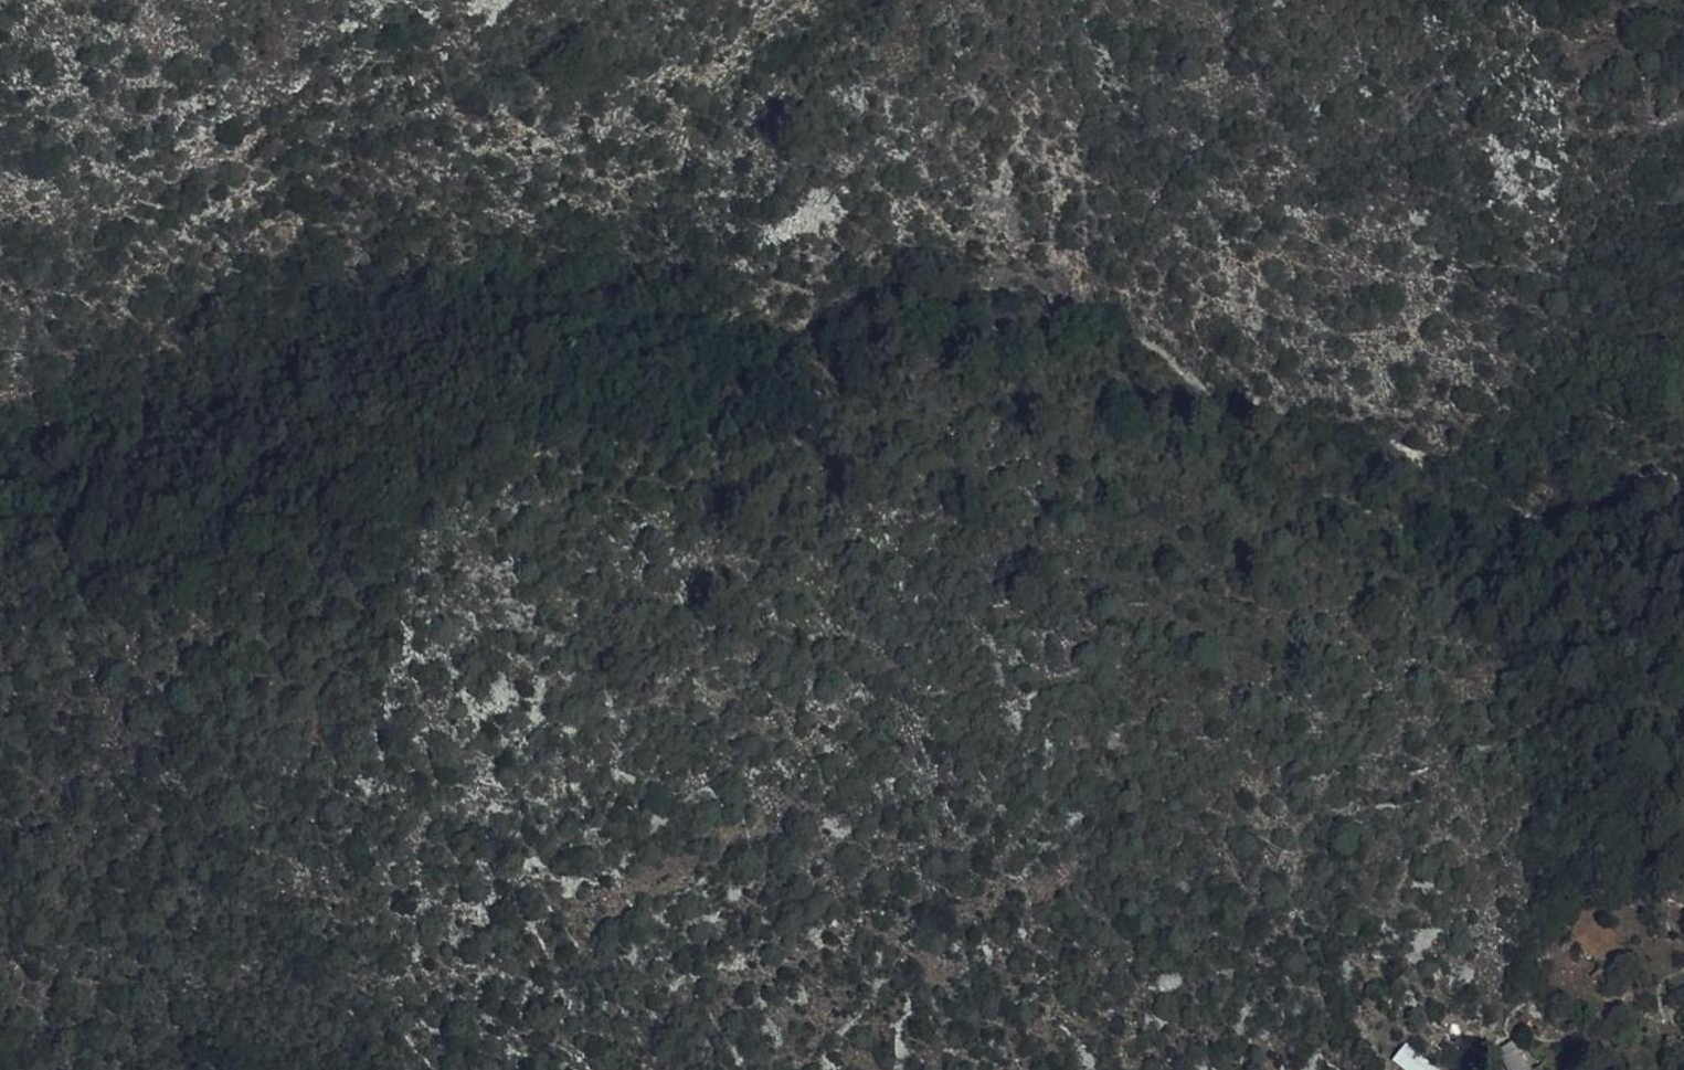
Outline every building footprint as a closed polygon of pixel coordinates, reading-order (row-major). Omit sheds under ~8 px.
[(1499,1053),(1508,1069),(1524,1069),(1512,1047),(1499,1053)]
